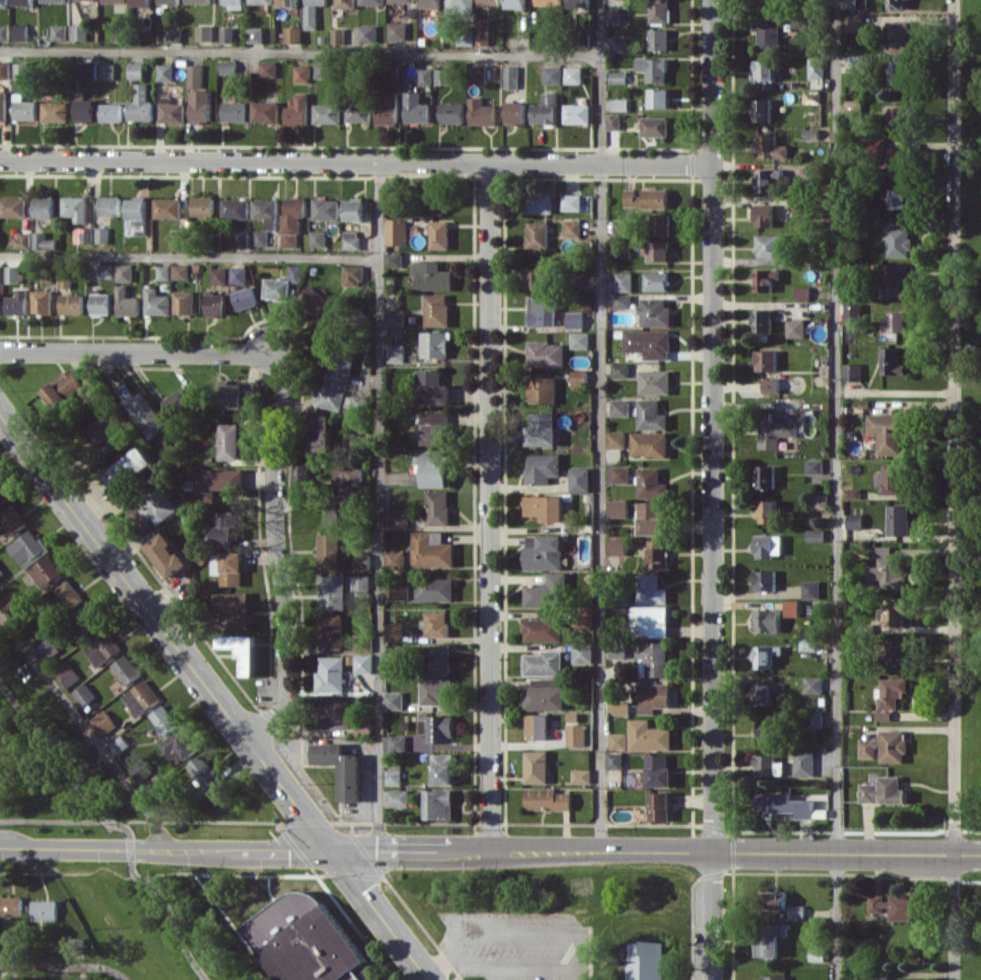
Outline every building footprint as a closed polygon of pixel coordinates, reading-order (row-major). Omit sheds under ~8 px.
[(327,0),(306,0),(305,29),(317,29),(318,4),(327,5),(327,0)] [(447,13),(473,13),(473,0),(447,0),(447,13)] [(506,8),(525,9),(525,0),(506,0),(506,8)] [(590,0),(567,0),(567,8),(589,8),(590,0)] [(651,23),(670,22),(670,0),(650,0),(651,23)] [(867,0),(844,0),(844,8),(867,9),(867,0)] [(889,8),(906,9),(906,0),(889,0),(889,8)] [(620,25),(621,8),(608,7),(608,24),(620,25)] [(863,14),(845,14),(844,30),(863,30),(863,14)] [(794,27),(810,27),(810,16),(794,16),(794,27)] [(780,17),(753,18),(753,31),(759,31),(759,51),(781,51),(780,17)] [(476,44),(489,45),(489,19),(477,19),(476,44)] [(388,49),(396,49),(396,40),(407,40),(406,21),(387,22),(388,49)] [(910,51),(910,21),(887,21),(887,51),(910,51)] [(8,40),(8,24),(0,24),(0,40),(8,40)] [(27,40),(27,24),(13,25),(13,41),(27,40)] [(88,41),(88,25),(72,24),(72,41),(88,41)] [(66,25),(52,25),(51,41),(66,41),(66,25)] [(196,40),(213,40),(213,25),(196,25),(196,40)] [(376,42),(376,25),(359,26),(359,42),(376,42)] [(249,26),(249,42),(263,43),(264,27),(249,26)] [(302,43),(302,27),(285,26),(285,43),(302,43)] [(233,42),(233,27),(220,27),(221,42),(233,42)] [(345,29),(332,29),(332,44),(345,44),(345,29)] [(669,29),(650,29),(650,50),(669,50),(669,29)] [(473,46),(473,34),(457,34),(457,45),(473,46)] [(868,73),(869,56),(850,55),(849,73),(868,73)] [(668,82),(667,57),(637,58),(637,71),(647,71),(647,82),(668,82)] [(824,78),(825,57),(809,57),(809,77),(824,78)] [(236,74),(236,60),(221,60),(220,74),(236,74)] [(753,79),(774,80),(775,60),(754,60),(753,79)] [(9,79),(9,62),(0,61),(0,79),(9,79)] [(260,77),(277,77),(276,61),(259,61),(260,77)] [(329,61),(314,62),(315,77),(329,77),(329,61)] [(28,63),(13,62),(13,78),(27,78),(28,63)] [(142,79),(143,63),(129,62),(128,78),(142,79)] [(890,84),(908,84),(909,62),(891,62),(890,84)] [(97,63),(79,63),(79,79),(96,80),(97,63)] [(113,79),(113,64),(100,64),(100,79),(113,79)] [(173,64),(158,64),(157,80),(173,81),(173,64)] [(202,87),(203,65),(188,64),(188,87),(202,87)] [(294,66),(294,83),(310,82),(309,66),(294,66)] [(487,82),(486,66),(471,66),(471,83),(487,82)] [(518,66),(504,66),(504,88),(518,88),(518,66)] [(544,84),(561,84),(561,66),(545,66),(544,84)] [(565,84),(582,83),(582,66),(565,67),(565,84)] [(432,84),(432,69),(420,69),(420,84),(432,84)] [(435,84),(451,84),(451,69),(435,69),(435,84)] [(626,83),(626,72),(611,72),(610,83),(626,83)] [(153,120),(153,100),(148,100),(148,83),(136,83),(136,101),(128,101),(128,120),(153,120)] [(671,88),(649,88),(649,107),(670,108),(671,88)] [(211,90),(192,90),(191,122),(210,122),(211,90)] [(378,125),(399,124),(398,90),(378,91),(378,125)] [(820,103),(820,90),(803,90),(803,103),(820,103)] [(430,122),(430,103),(421,103),(420,91),(405,92),(406,123),(430,122)] [(37,100),(23,100),(24,93),(14,92),(14,120),(37,120),(37,100)] [(557,124),(557,93),(543,92),(543,103),(532,103),(532,123),(557,124)] [(285,125),(307,125),(307,93),(296,93),(296,106),(285,106),(285,125)] [(184,123),(185,103),(173,103),(173,96),(161,96),(161,122),(184,123)] [(496,125),(496,105),(483,105),(483,97),(471,97),(470,124),(496,125)] [(771,98),(753,99),(754,122),(772,121),(771,98)] [(95,120),(95,99),(75,100),(76,120),(95,120)] [(628,99),(613,99),(613,111),(628,110),(628,99)] [(862,100),(846,100),(847,114),(863,114),(862,100)] [(223,121),(247,122),(248,102),(223,101),(223,121)] [(279,102),(253,101),(253,122),(278,122),(279,102)] [(42,122),(69,121),(68,102),(42,102),(42,122)] [(347,122),(371,122),(370,102),(347,103),(347,122)] [(442,102),(442,123),(464,124),(465,103),(442,102)] [(526,124),(526,103),(507,102),(507,123),(526,124)] [(122,122),(122,103),(101,103),(101,121),(122,122)] [(314,123),(340,124),(340,104),(314,104),(314,123)] [(564,123),(591,124),(591,104),(565,104),(564,123)] [(908,107),(891,107),(892,127),(908,127),(908,107)] [(620,130),(620,113),(608,113),(608,130),(620,130)] [(668,117),(641,117),(642,137),(668,136),(668,117)] [(788,157),(788,145),(776,145),(777,134),(758,134),(757,157),(788,157)] [(893,151),(894,166),(908,165),(907,151),(893,151)] [(758,192),(780,191),(779,168),(757,169),(758,192)] [(443,215),(443,185),(423,185),(424,215),(443,215)] [(668,189),(639,188),(639,189),(626,189),(625,207),(668,208),(668,189)] [(891,209),(908,208),(908,188),(891,189),(891,209)] [(527,213),(553,213),(553,194),(527,194),(527,213)] [(581,211),(581,194),(562,194),(562,210),(581,211)] [(62,216),(75,216),(75,223),(87,223),(87,197),(63,196),(62,216)] [(121,196),(100,196),(99,215),(120,215),(121,196)] [(214,197),(192,196),(192,216),(213,216),(214,197)] [(0,197),(0,217),(26,217),(25,197),(0,197)] [(35,218),(54,219),(54,198),(35,197),(35,218)] [(307,197),(284,197),(283,247),(299,247),(299,215),(306,215),(307,197)] [(802,219),(803,197),(793,197),(792,218),(802,219)] [(146,199),(127,198),(127,221),(146,221),(146,199)] [(155,218),(181,218),(181,199),(155,198),(155,218)] [(313,219),(339,220),(339,199),(314,198),(313,219)] [(249,199),(223,199),(222,218),(248,219),(249,199)] [(253,218),(268,219),(268,230),(278,230),(278,199),(254,199),(253,218)] [(364,200),(345,199),(344,221),(364,221),(364,200)] [(774,227),(773,204),(755,204),(755,227),(774,227)] [(669,236),(670,214),(651,214),(651,235),(669,236)] [(407,219),(388,219),(388,244),(407,245),(407,219)] [(581,220),(564,220),(564,236),(580,236),(581,220)] [(617,235),(628,235),(628,220),(616,221),(617,235)] [(450,221),(431,221),(431,249),(449,249),(450,221)] [(548,248),(549,222),(529,221),(528,247),(548,248)] [(93,243),(93,227),(74,228),(74,243),(93,243)] [(96,243),(108,243),(108,227),(96,228),(96,243)] [(911,257),(912,238),(910,238),(910,227),(888,227),(887,256),(911,257)] [(233,248),(249,247),(248,228),(233,228),(233,248)] [(268,230),(254,230),(254,245),(267,246),(268,230)] [(326,230),(311,230),(311,246),(326,246),(326,230)] [(30,231),(15,232),(16,248),(30,248),(30,231)] [(45,232),(34,231),(33,249),(56,250),(57,239),(45,238),(45,232)] [(344,249),(359,249),(360,231),(344,231),(344,249)] [(781,234),(757,234),(757,257),(780,257),(781,234)] [(612,256),(624,255),(623,239),(612,239),(612,256)] [(649,260),(669,261),(670,241),(649,241),(649,260)] [(403,252),(386,253),(387,267),(403,266),(403,252)] [(453,271),(440,270),(440,261),(413,261),(413,274),(418,274),(418,290),(453,290),(453,271)] [(114,278),(113,264),(99,264),(99,278),(114,278)] [(132,264),(117,264),(117,282),(133,281),(132,264)] [(188,264),(173,264),(173,279),(189,279),(188,264)] [(910,298),(910,276),(905,276),(905,264),(882,264),(881,297),(910,298)] [(6,283),(18,282),(18,265),(6,266),(6,283)] [(169,265),(158,265),(157,280),(169,280),(169,265)] [(301,282),(301,266),(290,265),(290,282),(301,282)] [(362,265),(343,265),(344,286),(363,286),(362,265)] [(246,266),(231,267),(231,283),(246,283),(246,266)] [(211,284),(227,284),(228,268),(211,268),(211,284)] [(548,269),(526,270),(526,289),(548,288),(548,269)] [(755,291),(772,291),(772,279),(779,279),(779,269),(755,269),(755,291)] [(645,290),(668,291),(669,272),(645,271),(645,290)] [(632,291),(631,272),(615,272),(616,292),(632,291)] [(71,288),(70,274),(61,274),(61,288),(71,288)] [(291,280),(266,279),(265,299),(290,300),(291,280)] [(139,315),(139,297),(126,297),(126,284),(117,285),(117,315),(139,315)] [(316,316),(329,301),(311,285),(298,301),(316,316)] [(169,314),(170,295),(157,294),(158,286),(145,286),(145,314),(169,314)] [(237,310),(258,305),(254,286),(233,291),(237,310)] [(810,287),(796,287),(795,298),(809,299),(810,287)] [(28,315),(28,288),(17,288),(17,296),(6,296),(6,314),(28,315)] [(175,314),(194,313),(194,290),(174,291),(175,314)] [(51,291),(33,291),(33,313),(51,313),(51,291)] [(111,293),(92,294),(93,314),(112,314),(111,293)] [(226,294),(207,294),(207,315),(226,315),(226,294)] [(449,326),(449,294),(425,294),(426,326),(449,326)] [(632,294),(615,294),(615,308),(632,308),(632,294)] [(83,313),(83,295),(60,295),(61,314),(83,313)] [(529,325),(556,326),(557,297),(530,297),(529,325)] [(672,326),(671,307),(666,307),(666,298),(641,298),(641,327),(672,326)] [(862,304),(845,303),(845,324),(862,325),(862,304)] [(772,331),(772,309),(753,310),(754,332),(772,331)] [(386,328),(405,327),(405,310),(386,310),(386,328)] [(346,325),(335,311),(319,323),(330,338),(346,325)] [(567,328),(584,328),(584,312),(567,312),(567,328)] [(907,312),(891,312),(891,331),(907,332),(907,312)] [(805,319),(786,319),(786,337),(805,337),(805,319)] [(670,330),(625,330),(624,351),(645,351),(645,359),(670,359),(670,330)] [(448,358),(449,332),(422,331),(421,357),(448,358)] [(589,332),(571,332),(571,348),(589,348),(589,332)] [(565,342),(528,342),(528,366),(564,367),(565,342)] [(405,363),(405,344),(388,344),(388,363),(405,363)] [(907,365),(900,364),(900,347),(883,347),(882,374),(907,375),(907,365)] [(777,350),(756,350),(756,371),(777,371),(777,350)] [(329,358),(319,405),(365,414),(369,398),(347,393),(353,363),(329,358)] [(613,378),(629,377),(629,363),(612,363),(613,378)] [(844,381),(862,381),(862,364),(845,364),(844,381)] [(42,392),(56,409),(85,386),(71,368),(42,392)] [(450,385),(442,385),(441,369),(419,370),(419,405),(450,404),(450,385)] [(588,385),(588,370),(572,370),(572,385),(588,385)] [(671,394),(671,370),(640,370),(640,394),(671,394)] [(530,403),(557,403),(557,377),(529,377),(530,403)] [(763,392),(780,393),(780,378),(763,378),(763,392)] [(242,408),(241,383),(229,384),(229,380),(220,380),(220,409),(242,408)] [(169,428),(144,389),(133,395),(126,384),(117,389),(149,440),(169,428)] [(165,401),(176,417),(198,403),(187,387),(165,401)] [(260,387),(245,387),(245,405),(260,406),(260,387)] [(612,416),(629,416),(629,399),(612,399),(612,416)] [(660,399),(639,399),(638,429),(668,429),(668,414),(660,414),(660,399)] [(447,444),(448,411),(423,410),(423,444),(447,444)] [(88,427),(100,444),(123,428),(111,411),(88,427)] [(527,446),(556,445),(555,412),(533,413),(533,425),(527,425),(527,446)] [(796,420),(773,421),(773,412),(760,412),(760,449),(779,449),(779,436),(797,436),(796,420)] [(878,455),(902,455),(902,437),(908,437),(908,414),(869,414),(868,435),(878,435),(878,455)] [(311,450),(331,451),(332,415),(311,415),(311,450)] [(222,459),(244,459),(243,423),(221,424),(222,459)] [(626,432),(608,431),(608,448),(626,448),(626,432)] [(668,432),(632,432),(632,456),(668,457),(668,432)] [(118,492),(155,463),(141,445),(104,474),(118,492)] [(449,449),(416,450),(417,473),(422,472),(422,487),(449,486),(449,449)] [(529,484),(550,484),(550,476),(560,476),(559,453),(528,454),(529,484)] [(823,460),(807,460),(806,473),(823,473),(823,460)] [(296,486),(314,486),(314,463),(296,463),(296,486)] [(901,494),(901,463),(884,463),(884,472),(876,472),(876,485),(880,485),(880,494),(901,494)] [(758,488),(775,488),(775,465),(758,465),(758,488)] [(612,482),(629,482),(630,466),(612,466),(612,482)] [(363,469),(334,468),(334,484),(363,485),(363,469)] [(590,491),(590,468),(571,468),(570,491),(590,491)] [(639,497),(668,497),(668,483),(660,483),(660,468),(639,468),(639,497)] [(244,469),(195,469),(195,500),(214,500),(215,488),(243,489),(244,469)] [(449,490),(427,491),(427,525),(450,525),(449,490)] [(158,527),(179,508),(164,492),(144,511),(158,527)] [(827,494),(813,494),(814,510),(828,509),(827,494)] [(564,496),(526,495),(526,515),(542,516),(542,521),(563,522),(564,496)] [(628,500),(609,499),(609,516),(628,516),(628,500)] [(758,500),(758,523),(777,523),(777,500),(758,500)] [(640,535),(669,534),(669,517),(662,518),(661,501),(639,502),(640,535)] [(26,523),(10,504),(0,513),(0,520),(13,534),(26,523)] [(909,505),(889,505),(889,535),(910,535),(909,505)] [(327,525),(350,526),(350,507),(327,507),(327,525)] [(409,510),(391,509),(390,528),(409,528),(409,510)] [(234,548),(234,527),(238,527),(238,512),(213,511),(212,548),(234,548)] [(863,513),(847,514),(848,529),(863,528),(863,513)] [(7,546),(24,569),(48,551),(32,528),(7,546)] [(824,529),(808,529),(807,542),(824,542),(824,529)] [(454,543),(444,543),(444,532),(413,531),(412,567),(454,567),(454,543)] [(171,579),(188,564),(163,532),(145,547),(171,579)] [(342,534),(320,533),(319,568),(341,569),(342,534)] [(563,569),(563,535),(525,535),(525,570),(563,569)] [(783,535),(756,535),(756,556),(783,556),(783,535)] [(627,538),(608,538),(608,555),(627,555),(627,538)] [(667,568),(668,540),(649,540),(649,567),(667,568)] [(406,551),(386,550),(386,567),(405,567),(406,551)] [(243,552),(220,552),(220,555),(211,555),(211,574),(221,574),(221,585),(243,586),(243,552)] [(28,571),(43,590),(65,573),(49,554),(28,571)] [(356,568),(370,569),(370,554),(356,554),(356,568)] [(867,580),(881,580),(881,587),(906,588),(907,557),(879,556),(879,566),(867,566),(867,580)] [(776,570),(755,570),(755,590),(776,590),(776,570)] [(525,607),(566,607),(566,572),(548,572),(548,584),(525,584),(525,607)] [(639,604),(668,603),(668,588),(660,588),(660,573),(639,573),(639,604)] [(346,575),(320,574),(320,609),(345,610),(346,575)] [(369,575),(353,575),(353,590),(369,590),(369,575)] [(417,601),(454,600),(453,578),(416,579),(417,601)] [(68,611),(84,599),(68,579),(52,591),(68,611)] [(819,598),(819,581),(803,581),(803,598),(819,598)] [(391,600),(410,599),(409,582),(391,583),(391,600)] [(1,599),(10,616),(22,609),(13,592),(1,599)] [(249,593),(213,592),(212,617),(230,617),(230,627),(248,627),(249,593)] [(906,599),(888,598),(887,625),(905,626),(906,599)] [(800,600),(786,600),(785,616),(800,617),(800,600)] [(96,618),(88,605),(73,615),(86,635),(95,629),(91,622),(96,618)] [(668,606),(633,607),(634,630),(643,630),(644,637),(669,636),(668,606)] [(781,609),(755,609),(755,631),(780,632),(781,609)] [(448,610),(426,610),(426,637),(449,637),(448,610)] [(343,615),(321,614),(320,648),(343,648),(343,615)] [(524,641),(562,641),(561,619),(524,619),(524,641)] [(403,641),(403,623),(387,622),(386,641),(403,641)] [(83,646),(96,666),(122,650),(109,630),(83,646)] [(48,661),(61,650),(46,634),(34,646),(48,661)] [(254,676),(255,635),(218,635),(218,648),(237,648),(237,656),(242,656),(242,676),(254,676)] [(800,650),(817,650),(817,638),(801,638),(800,650)] [(889,664),(906,664),(907,639),(890,638),(889,664)] [(610,657),(626,658),(626,640),(610,640),(610,657)] [(647,677),(668,676),(667,641),(645,642),(645,650),(638,650),(638,658),(647,658),(647,677)] [(593,642),(573,643),(573,663),(593,663),(593,642)] [(387,659),(402,659),(402,645),(387,644),(387,659)] [(450,644),(428,644),(428,675),(451,675),(450,644)] [(773,669),(773,654),(783,654),(783,646),(755,645),(754,668),(773,669)] [(525,675),(563,675),(563,650),(541,651),(541,654),(525,654),(525,675)] [(140,675),(126,654),(111,664),(125,685),(140,675)] [(372,655),(355,655),(355,672),(372,672),(372,655)] [(345,657),(318,656),(318,691),(344,691),(345,657)] [(67,688),(80,677),(65,658),(52,669),(67,688)] [(822,694),(822,676),(805,676),(804,693),(822,694)] [(121,696),(137,717),(161,699),(145,678),(121,696)] [(878,709),(899,709),(899,697),(907,697),(907,678),(882,678),(882,688),(878,688),(878,709)] [(452,679),(421,679),(421,704),(442,704),(442,695),(452,695),(452,679)] [(525,710),(564,709),(564,679),(532,679),(532,686),(525,686),(525,710)] [(82,706),(95,697),(85,683),(72,693),(82,706)] [(670,683),(639,683),(639,714),(655,714),(655,707),(670,707),(670,683)] [(772,692),(779,692),(779,683),(755,683),(754,705),(772,705),(772,692)] [(403,709),(403,692),(385,692),(384,709),(403,709)] [(350,700),(322,701),(322,728),(351,727),(350,700)] [(609,714),(630,713),(630,700),(609,701),(609,714)] [(146,716),(160,737),(178,725),(164,704),(146,716)] [(101,736),(116,726),(104,709),(90,719),(101,736)] [(877,720),(892,719),(892,710),(876,710),(877,720)] [(822,728),(822,711),(809,712),(809,728),(822,728)] [(419,720),(419,733),(430,733),(430,743),(452,742),(452,714),(429,715),(429,720),(419,720)] [(527,714),(526,739),(549,739),(549,714),(527,714)] [(631,750),(672,749),(672,727),(651,728),(651,718),(630,718),(631,750)] [(758,742),(778,742),(779,719),(759,719),(758,742)] [(585,723),(567,724),(568,746),(586,746),(585,723)] [(197,748),(181,728),(159,745),(175,766),(197,748)] [(860,738),(860,758),(879,758),(879,762),(906,762),(907,730),(881,730),(881,738),(860,738)] [(627,733),(610,733),(610,748),(627,749),(627,733)] [(129,745),(121,734),(108,744),(115,754),(129,745)] [(385,751),(407,751),(406,735),(385,735),(385,751)] [(344,743),(314,743),(313,764),(341,764),(340,801),(360,802),(361,754),(344,753),(344,743)] [(814,750),(794,750),(794,775),(814,775),(814,750)] [(525,783),(548,783),(548,751),(526,751),(525,783)] [(622,752),(608,752),(608,769),(623,769),(622,752)] [(222,782),(201,753),(182,768),(203,796),(222,782)] [(453,785),(454,754),(433,753),(432,784),(453,785)] [(776,754),(755,755),(755,775),(783,774),(783,762),(776,762),(776,754)] [(671,787),(672,766),(668,766),(668,755),(647,755),(647,787),(671,787)] [(402,785),(402,769),(386,770),(386,785),(402,785)] [(572,783),(591,783),(591,769),(572,769),(572,783)] [(860,784),(860,802),(907,802),(907,789),(901,789),(901,776),(879,775),(879,784),(860,784)] [(557,789),(526,788),(526,809),(572,809),(572,793),(557,793),(557,789)] [(409,789),(387,789),(387,806),(409,806),(409,789)] [(425,819),(453,819),(453,789),(425,790),(425,819)] [(669,791),(650,791),(651,821),(670,821),(669,791)] [(814,818),(814,800),(791,800),(791,793),(758,793),(757,810),(764,810),(764,813),(795,813),(795,818),(814,818)] [(786,891),(764,891),(764,909),(786,909),(786,891)] [(280,979),(365,979),(363,977),(369,973),(363,963),(366,961),(318,892),(291,893),(243,925),(280,979)] [(923,894),(887,894),(887,895),(869,894),(869,912),(884,912),(884,907),(890,907),(890,920),(923,920),(923,894)] [(23,916),(23,896),(2,897),(2,916),(23,916)] [(57,900),(32,901),(32,920),(58,920),(57,900)] [(805,905),(790,905),(789,916),(805,917),(805,905)] [(758,956),(779,956),(780,934),(758,934),(758,956)] [(665,942),(623,941),(623,966),(629,966),(629,979),(665,979),(665,942)] [(825,961),(825,949),(811,948),(810,960),(825,961)]
